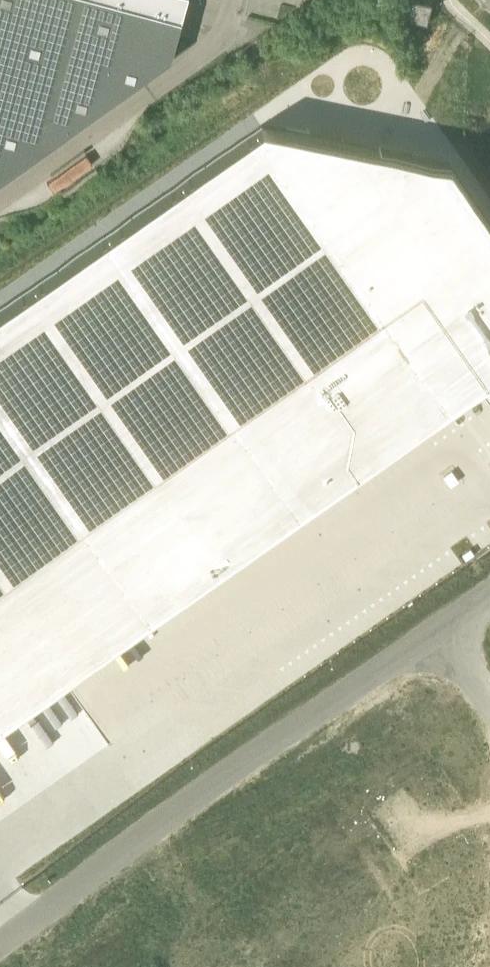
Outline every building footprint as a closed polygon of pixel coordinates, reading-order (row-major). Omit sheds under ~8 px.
[(170,57),(186,0),(0,0),(0,179),(170,57)] [(432,4),(416,0),(412,0),(407,18),(410,19),(427,23),(432,4)] [(0,307),(0,720),(482,382),(489,393),(489,220),(449,162),(262,124),(0,307)]
